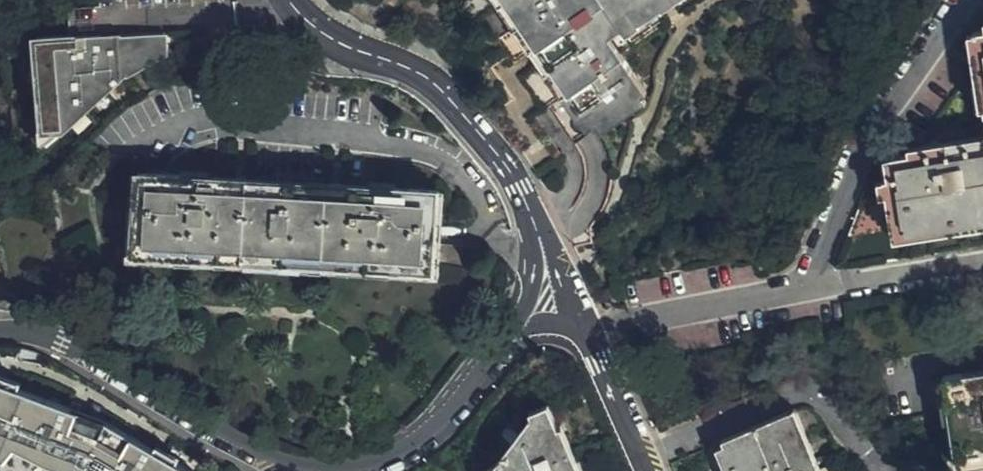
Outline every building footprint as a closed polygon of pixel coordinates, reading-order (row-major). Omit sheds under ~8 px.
[(562,89),(500,0),(452,0),(530,113),(562,89)] [(670,0),(500,0),(562,89),(597,138),(643,107),(646,104),(600,36),(613,28),(620,36),(659,7),(670,0)] [(181,52),(179,29),(46,32),(55,144),(69,131),(80,131),(140,75),(181,52)] [(974,32),(982,92),(982,31),(974,32)] [(836,266),(838,267),(982,246),(982,142),(878,157),(836,266)] [(175,174),(142,172),(139,252),(195,255),(196,251),(244,253),(378,260),(379,264),(436,267),(437,263),(437,242),(438,188),(403,185),(374,184),(374,188),(205,180),(205,176),(175,174)] [(437,242),(437,263),(464,264),(462,260),(463,243),(437,242)] [(73,417),(53,391),(40,375),(16,397),(21,405),(0,419),(0,470),(16,470),(22,467),(15,458),(56,428),(73,417)] [(958,383),(955,382),(957,401),(951,402),(960,455),(962,470),(982,470),(982,379),(958,383)] [(16,397),(12,393),(0,401),(0,419),(21,405),(16,397)] [(551,406),(535,412),(537,419),(497,467),(499,470),(578,470),(551,406)] [(790,410),(724,439),(738,470),(816,470),(790,410)] [(79,428),(73,417),(56,428),(15,458),(22,467),(79,428)]
